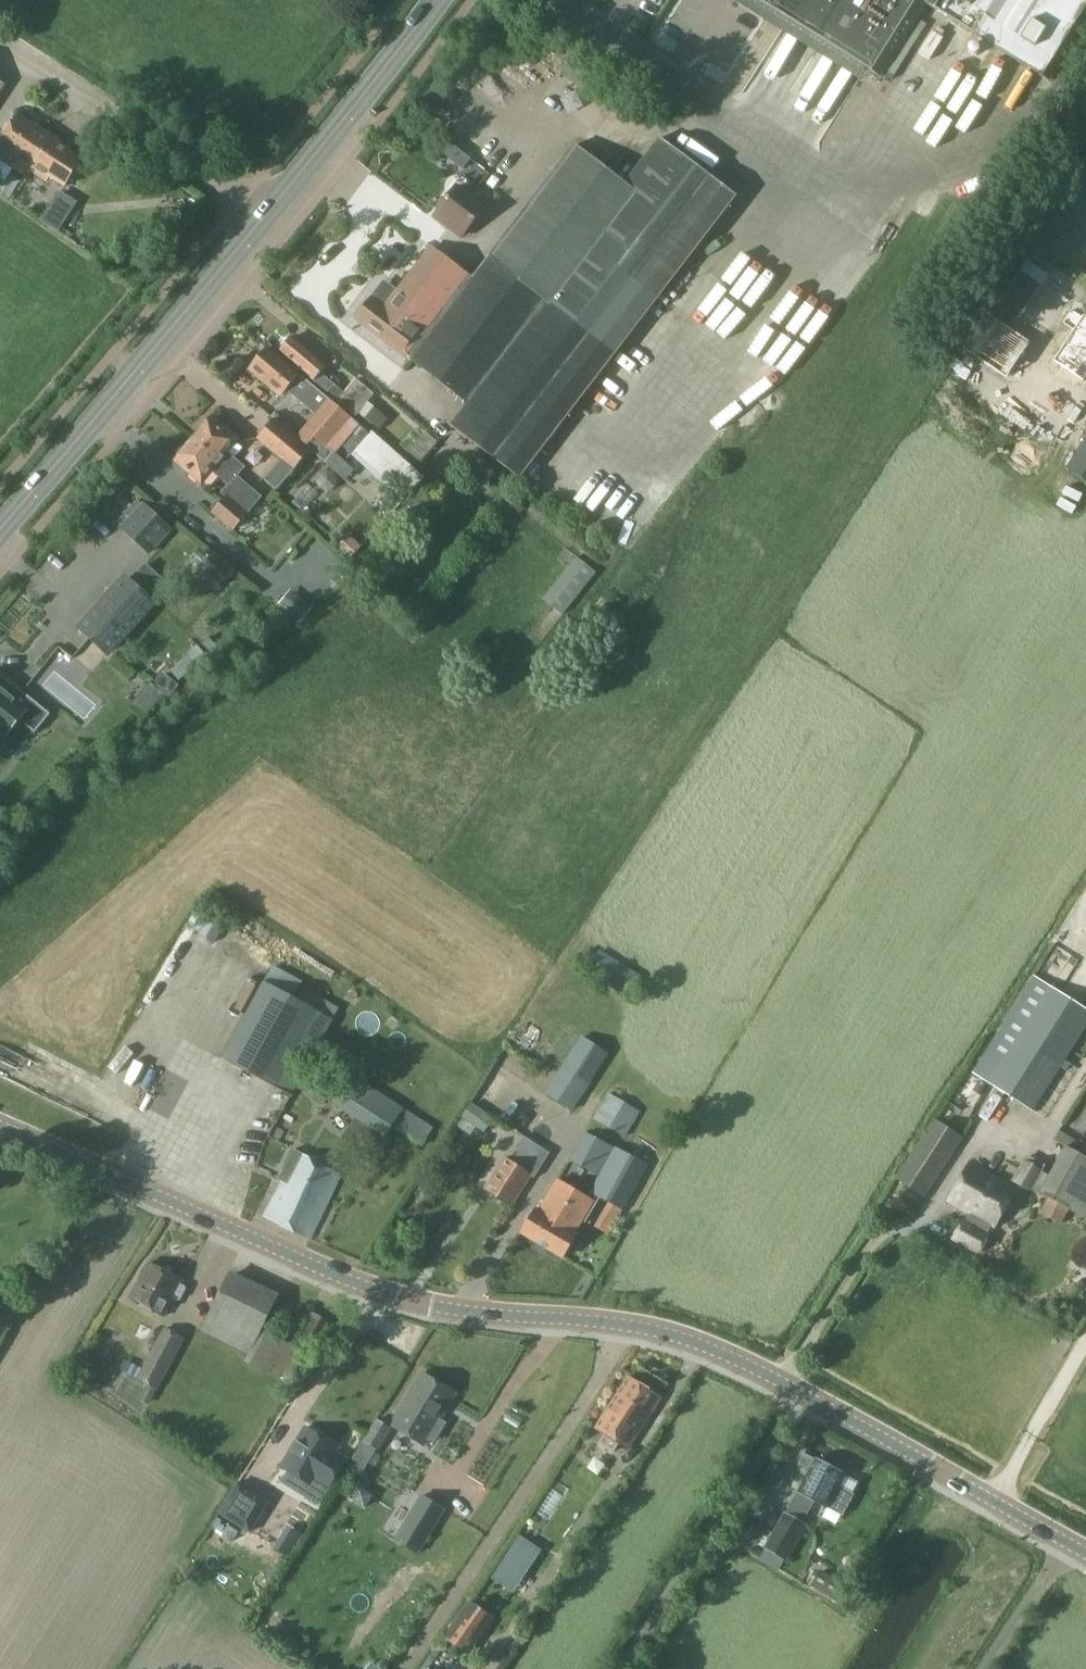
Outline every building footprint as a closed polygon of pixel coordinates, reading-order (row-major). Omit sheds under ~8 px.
[(858,76),(865,65),(880,75),(926,1),(1040,73),(1085,0),(735,0),(858,76)] [(751,90),(766,44),(749,38),(733,84),(751,90)] [(801,45),(776,93),(790,100),(815,52),(801,45)] [(607,106),(622,87),(575,51),(560,70),(607,106)] [(706,85),(699,96),(751,128),(758,116),(706,85)] [(18,113),(0,143),(0,152),(29,172),(30,170),(32,171),(54,137),(18,113)] [(687,132),(678,142),(734,192),(743,181),(687,132)] [(69,148),(54,137),(32,171),(47,179),(51,173),(65,184),(81,158),(67,150),(69,148)] [(471,277),(410,357),(467,401),(448,425),(519,479),(734,196),(659,139),(625,183),(573,144),(471,277)] [(9,167),(0,162),(0,178),(2,179),(9,167)] [(467,193),(457,185),(434,216),(462,237),(490,199),(473,185),(467,193)] [(61,215),(74,217),(76,201),(63,199),(61,215)] [(410,357),(471,277),(431,249),(385,309),(371,298),(357,317),(410,357)] [(711,321),(739,269),(722,260),(694,313),(711,321)] [(1019,314),(1043,277),(1022,263),(998,300),(1019,314)] [(1056,363),(1085,383),(1085,318),(1075,312),(1063,330),(1073,336),(1056,363)] [(988,315),(966,347),(1011,376),(1032,346),(988,315)] [(761,349),(773,357),(775,354),(788,363),(809,333),(784,316),(761,349)] [(344,393),(320,374),(326,366),(294,337),(280,354),(313,382),(354,416),(357,412),(379,430),(389,419),(366,400),(372,393),(355,379),(344,393)] [(269,347),(250,369),(281,396),(287,389),(316,414),(304,429),(316,439),(309,447),(327,462),(334,453),(341,444),(359,424),(348,415),(329,399),(320,392),(299,374),(269,347)] [(262,497),(237,476),(244,468),(234,459),(243,449),(236,442),(238,439),(213,417),(176,460),(202,482),(202,481),(208,486),(216,476),(228,486),(222,493),(224,496),(211,512),(232,531),(262,497)] [(274,489),(307,452),(271,420),(255,437),(280,459),(263,479),(274,489)] [(359,424),(341,444),(350,452),(368,432),(359,424)] [(421,462),(439,441),(427,430),(409,451),(421,462)] [(368,432),(350,452),(396,492),(414,472),(368,432)] [(1067,467),(1085,480),(1085,438),(1067,467)] [(325,466),(311,477),(322,491),(336,480),(325,466)] [(299,511),(318,493),(309,484),(290,502),(299,511)] [(578,509),(591,516),(601,501),(588,493),(578,509)] [(172,534),(148,510),(126,534),(152,558),(172,534)] [(348,534),(336,547),(349,559),(361,546),(348,534)] [(573,572),(549,603),(563,614),(596,572),(577,557),(568,568),(573,572)] [(145,563),(130,579),(151,597),(165,580),(145,563)] [(130,579),(124,573),(76,625),(110,656),(157,603),(151,597),(130,579)] [(300,621),(311,608),(290,590),(278,603),(300,621)] [(35,670),(44,658),(60,669),(71,655),(17,616),(0,640),(0,645),(35,670)] [(0,672),(0,729),(6,733),(20,716),(35,728),(46,715),(21,694),(23,691),(0,672)] [(162,673),(152,684),(163,693),(166,690),(170,693),(176,686),(172,683),(173,682),(162,673)] [(1058,935),(1076,942),(1085,916),(1085,878),(1081,876),(1058,935)] [(192,960),(212,950),(200,925),(180,934),(192,960)] [(626,993),(636,978),(599,954),(589,969),(626,993)] [(1085,1018),(1085,1011),(1034,978),(975,1074),(1030,1109),(1085,1018)] [(288,1092),(328,1018),(261,981),(220,1056),(288,1092)] [(571,1106),(606,1054),(583,1038),(548,1091),(571,1106)] [(138,1086),(148,1063),(111,1047),(101,1070),(138,1086)] [(420,1145),(430,1129),(350,1077),(333,1103),(383,1136),(385,1133),(406,1147),(411,1139),(420,1145)] [(624,1135),(638,1110),(609,1094),(596,1119),(624,1135)] [(484,1132),(492,1120),(470,1105),(462,1117),(484,1132)] [(463,1118),(458,1126),(471,1135),(476,1127),(463,1118)] [(936,1120),(898,1179),(925,1196),(963,1137),(936,1120)] [(1060,1131),(1055,1140),(1063,1144),(1068,1136),(1060,1131)] [(511,1204),(530,1175),(531,1174),(534,1176),(549,1153),(525,1137),(518,1147),(521,1149),(512,1163),(505,1158),(486,1189),(511,1204)] [(594,1170),(608,1146),(593,1138),(580,1162),(594,1170)] [(1067,1146),(1041,1191),(1085,1216),(1085,1157),(1067,1146)] [(310,1238),(340,1173),(303,1154),(295,1149),(278,1180),(282,1182),(264,1216),(310,1238)] [(622,1208),(645,1165),(617,1150),(593,1192),(622,1208)] [(1017,1189),(969,1160),(945,1204),(969,1216),(965,1223),(958,1218),(946,1241),(979,1257),(991,1237),(987,1233),(990,1229),(994,1231),(1017,1189)] [(1027,1191),(1040,1170),(1024,1160),(1011,1181),(1027,1191)] [(575,1232),(593,1201),(558,1180),(539,1212),(536,1210),(522,1233),(563,1257),(577,1234),(575,1232)] [(624,1211),(609,1204),(596,1227),(603,1232),(610,1236),(624,1211)] [(177,1301),(182,1299),(186,1290),(185,1285),(181,1283),(183,1280),(149,1263),(131,1297),(165,1316),(173,1299),(177,1301)] [(230,1270),(202,1330),(249,1353),(244,1362),(292,1385),(308,1352),(296,1346),(262,1330),(280,1294),(230,1270)] [(333,1324),(312,1313),(296,1346),(308,1352),(316,1356),(333,1324)] [(156,1388),(181,1340),(164,1330),(143,1369),(125,1359),(120,1368),(156,1388)] [(433,1428),(455,1393),(424,1373),(401,1409),(433,1428)] [(629,1446),(661,1397),(629,1377),(598,1426),(607,1432),(600,1442),(613,1450),(620,1440),(629,1446)] [(379,1451),(394,1425),(385,1419),(369,1445),(379,1451)] [(315,1485),(337,1450),(305,1430),(283,1465),(315,1485)] [(828,1507),(845,1475),(816,1459),(799,1491),(828,1507)] [(235,1488),(219,1513),(250,1532),(269,1502),(239,1482),(235,1488)] [(361,1488),(353,1501),(365,1509),(373,1496),(361,1488)] [(421,1495),(395,1539),(408,1547),(417,1553),(444,1509),(439,1506),(421,1495)] [(787,1557),(806,1525),(785,1513),(766,1545),(787,1557)] [(292,1525),(287,1533),(298,1540),(304,1532),(294,1526),(292,1525)] [(520,1535),(493,1577),(514,1591),(541,1549),(520,1535)] [(830,1600),(841,1584),(807,1562),(796,1578),(830,1600)] [(467,1654),(493,1618),(471,1602),(445,1638),(467,1654)]
